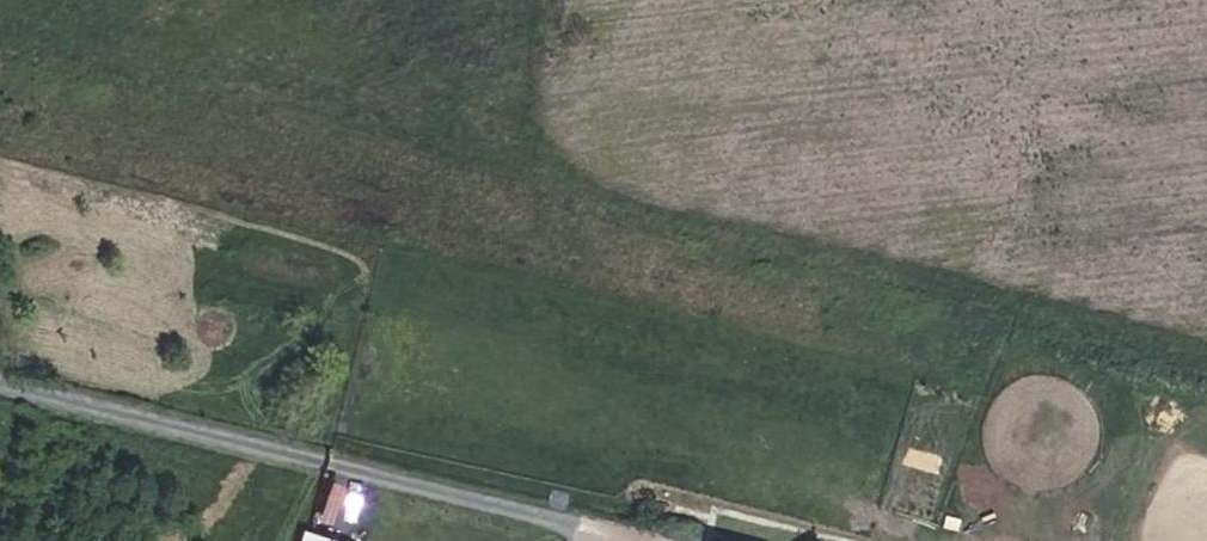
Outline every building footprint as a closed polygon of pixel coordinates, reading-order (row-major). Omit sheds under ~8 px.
[(367,537),(321,526),(317,540),(366,540),(367,537)]
